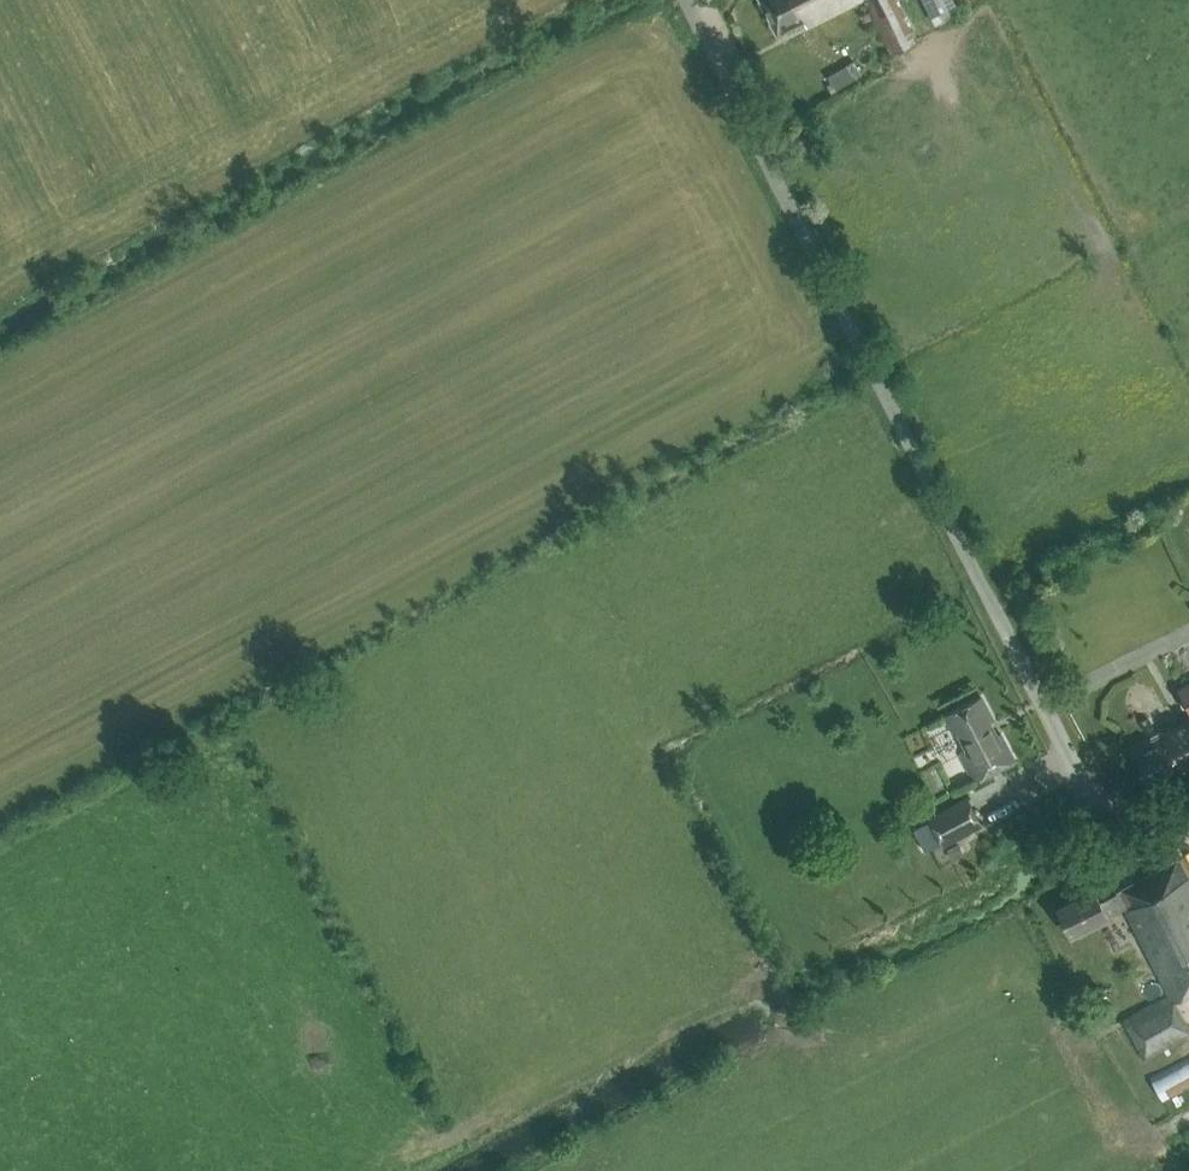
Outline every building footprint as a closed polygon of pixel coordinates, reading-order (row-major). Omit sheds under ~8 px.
[(781,39),(857,0),(760,0),(781,39)] [(893,53),(920,39),(901,0),(866,0),(893,53)] [(940,21),(959,10),(953,0),(926,0),(940,21)] [(840,66),(846,80),(860,74),(854,60),(840,66)] [(1178,688),(1188,708),(1188,683),(1178,688)] [(993,719),(982,697),(945,717),(954,734),(957,733),(967,750),(959,754),(974,783),(1015,761),(1001,733),(997,735),(990,721),(993,719)] [(1146,731),(1154,727),(1149,717),(1141,722),(1146,731)] [(1149,742),(1150,743),(1135,751),(1155,787),(1172,778),(1173,779),(1188,770),(1188,720),(1149,742)] [(983,825),(967,796),(928,818),(944,846),(983,825)] [(1125,907),(1169,996),(1123,1020),(1143,1059),(1188,1036),(1188,1028),(1174,1001),(1188,993),(1188,872),(1181,857),(1116,891),(1117,894),(1100,902),(1094,891),(1058,909),(1072,935),(1108,917),(1107,916),(1125,907)] [(1188,1089),(1188,1058),(1152,1076),(1165,1100),(1188,1089)]
